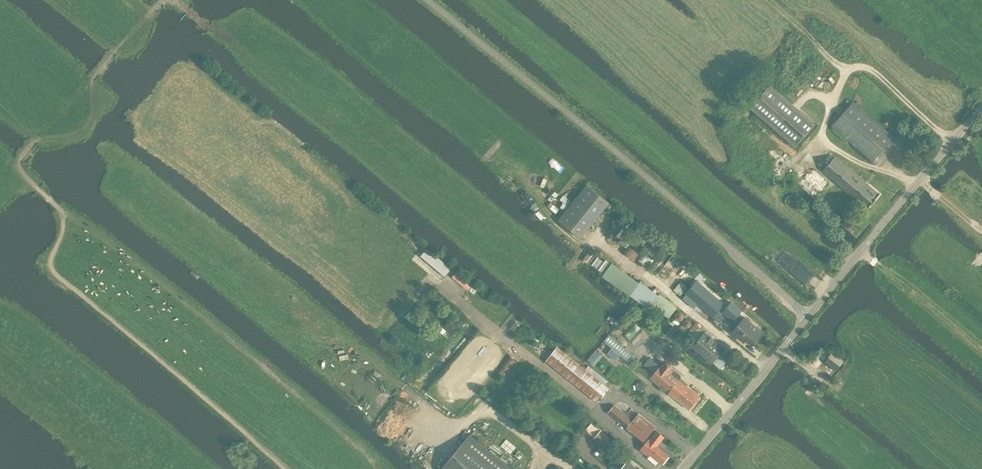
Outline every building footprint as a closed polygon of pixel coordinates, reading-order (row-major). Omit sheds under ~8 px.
[(816,123),(770,84),(750,107),(795,146),(816,123)] [(894,137),(893,136),(854,102),(833,126),(873,161),(894,137)] [(836,157),(824,171),(843,187),(865,205),(877,192),(872,188),(836,157)] [(588,185),(560,219),(559,219),(580,237),(609,202),(588,185)] [(641,229),(623,250),(634,259),(652,238),(641,229)] [(653,238),(637,258),(649,268),(665,247),(653,238)] [(421,255),(445,276),(451,268),(428,248),(421,255)] [(456,272),(452,277),(468,290),(472,285),(456,272)] [(686,293),(682,298),(694,308),(698,303),(713,316),(724,303),(697,280),(685,293),(686,293)] [(640,283),(630,295),(648,309),(652,305),(659,295),(641,281),(640,283)] [(674,290),(682,296),(689,288),(681,281),(674,290)] [(732,301),(723,312),(734,321),(742,311),(732,301)] [(746,317),(732,332),(742,341),(744,342),(746,339),(752,344),(763,332),(746,317)] [(443,327),(440,331),(448,339),(451,335),(452,336),(452,335),(455,338),(461,332),(458,329),(449,320),(443,327)] [(636,324),(626,335),(635,344),(646,332),(636,324)] [(696,343),(693,346),(711,362),(712,361),(721,368),(727,360),(719,353),(724,347),(706,332),(696,324),(686,335),(696,343)] [(609,334),(604,341),(612,348),(620,355),(628,361),(628,360),(634,354),(633,354),(614,338),(610,334),(609,334)] [(609,388),(581,365),(558,347),(547,361),(598,401),(609,388)] [(602,356),(596,350),(595,350),(587,360),(594,366),(602,356)] [(833,352),(828,359),(840,369),(846,362),(833,352)] [(509,355),(496,372),(504,379),(518,362),(509,355)] [(666,393),(669,393),(679,380),(681,377),(681,374),(665,361),(661,366),(649,357),(644,363),(655,373),(651,378),(660,385),(660,389),(666,393)] [(699,395),(679,380),(669,393),(689,408),(699,395)] [(614,405),(608,412),(644,441),(656,426),(639,413),(633,420),(614,405)] [(584,431),(594,438),(607,449),(614,441),(601,430),(592,422),(584,431)] [(641,450),(646,454),(647,452),(662,464),(669,455),(657,446),(665,437),(657,431),(650,440),(649,439),(641,450)] [(470,435),(442,468),(512,468),(470,435)] [(628,460),(621,468),(638,468),(628,460)]
